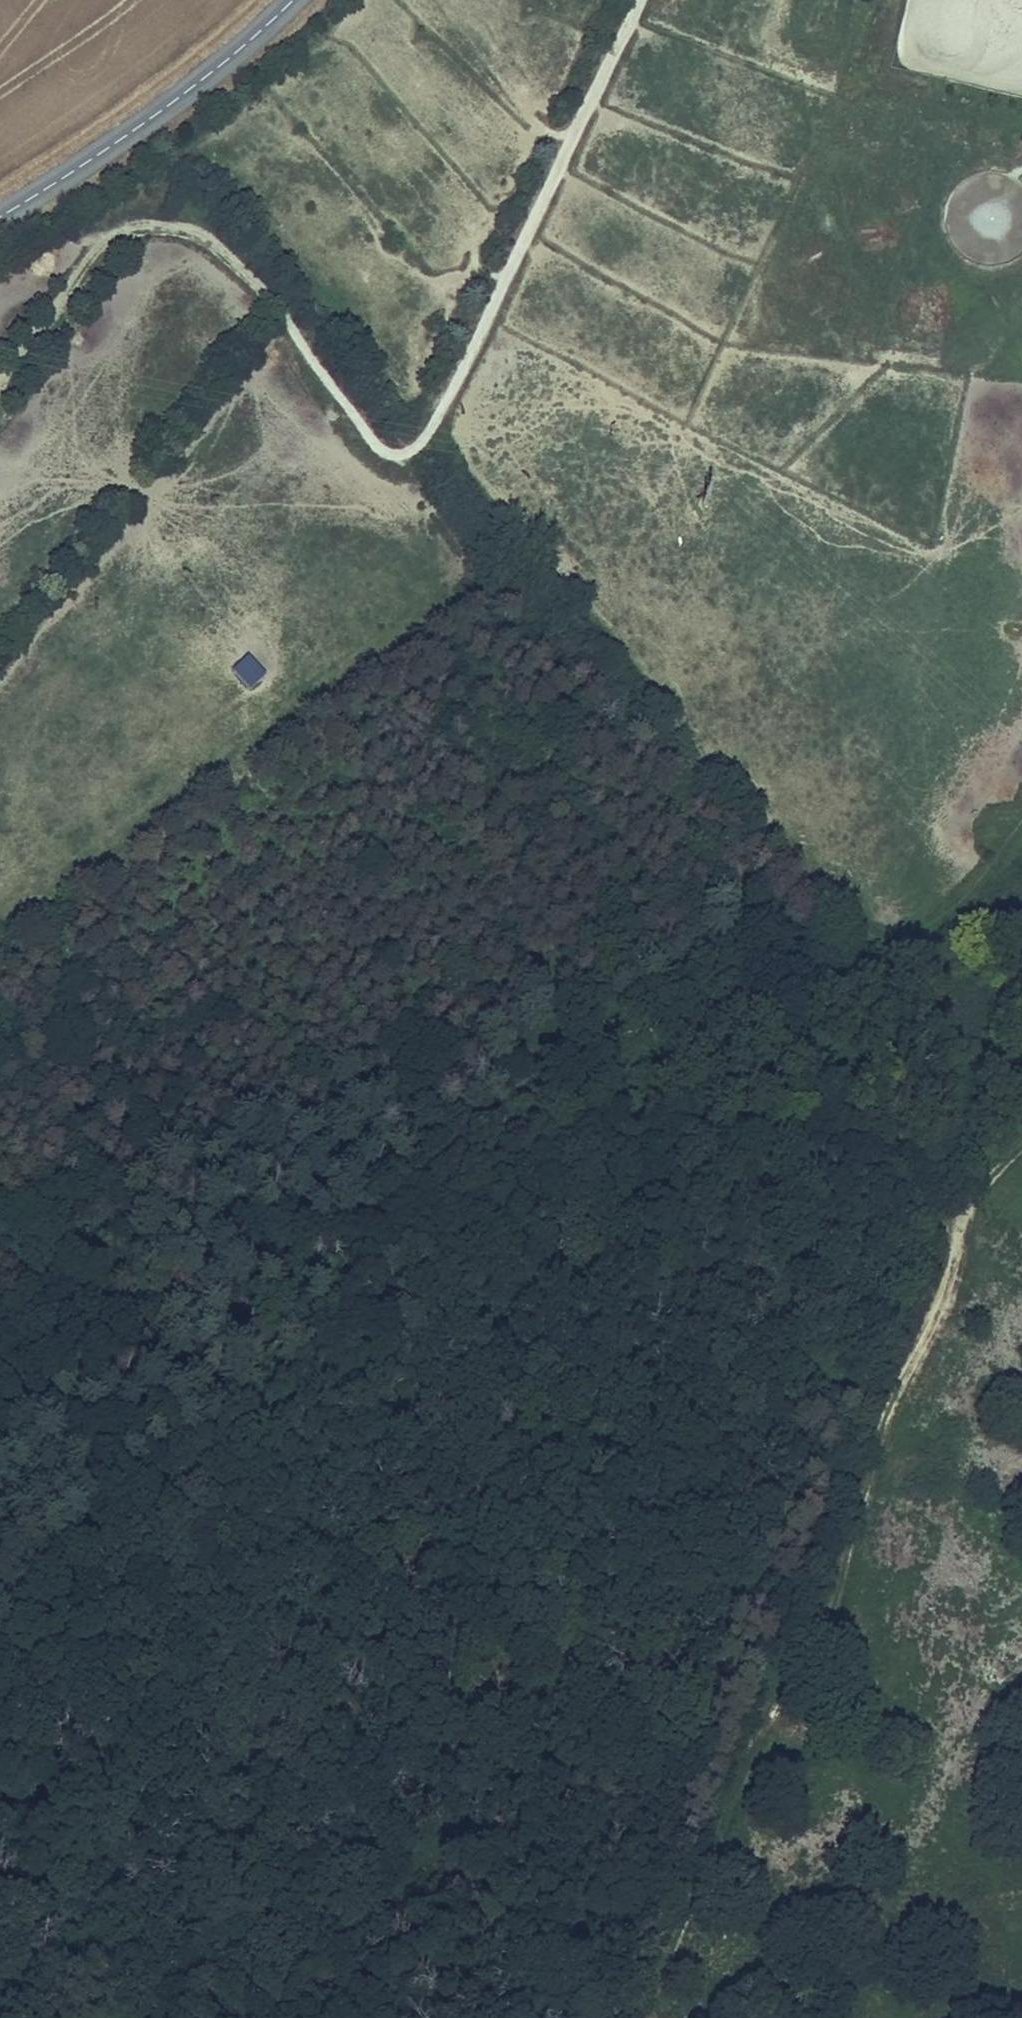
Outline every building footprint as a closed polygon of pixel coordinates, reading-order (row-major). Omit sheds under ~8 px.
[(230,665),(243,688),(263,677),(250,654),(230,665)]
